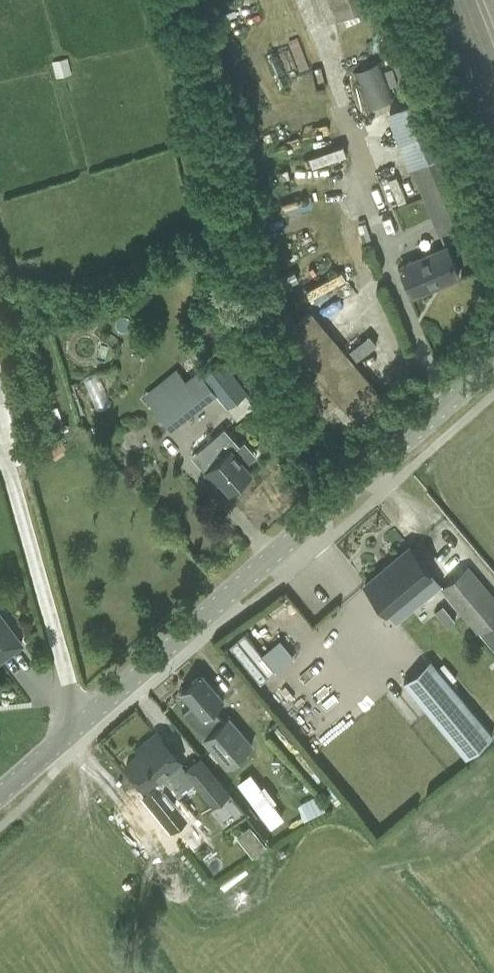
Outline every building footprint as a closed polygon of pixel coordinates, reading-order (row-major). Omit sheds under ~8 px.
[(328,21),(381,0),(319,0),(328,21)] [(432,84),(418,47),(391,57),(406,94),(432,84)] [(72,74),(68,57),(52,61),(56,77),(72,74)] [(395,97),(380,60),(353,71),(368,108),(395,97)] [(401,141),(412,166),(439,232),(473,218),(445,152),(435,127),(401,141)] [(413,295),(459,276),(447,246),(401,266),(413,295)] [(377,344),(369,334),(349,350),(357,359),(377,344)] [(345,351),(296,392),(335,438),(384,397),(345,351)] [(222,359),(201,375),(227,407),(249,391),(222,359)] [(154,405),(173,428),(204,403),(176,367),(150,389),(159,401),(154,405)] [(192,456),(206,471),(216,483),(220,479),(230,490),(251,471),(245,464),(257,454),(244,441),(240,444),(224,427),(192,456)] [(44,441),(52,455),(62,449),(66,446),(59,436),(44,441)] [(386,607),(414,584),(420,592),(436,579),(430,571),(410,547),(366,583),(386,607)] [(461,609),(486,589),(468,567),(443,587),(461,609)] [(486,589),(461,609),(480,631),(493,648),(493,598),(486,589)] [(448,626),(455,620),(443,605),(435,611),(448,626)] [(22,643),(0,614),(0,659),(22,643)] [(259,654),(275,669),(292,651),(277,636),(259,654)] [(430,659),(404,681),(468,756),(493,734),(430,659)] [(223,700),(201,673),(181,690),(192,703),(182,711),(205,737),(204,738),(228,766),(252,745),(228,717),(224,720),(213,708),(223,700)] [(147,788),(181,760),(158,732),(137,750),(139,752),(127,763),(147,788)] [(200,757),(189,766),(184,770),(213,806),(229,792),(200,757)] [(274,803),(261,787),(251,773),(238,783),(271,827),(284,817),(274,803)]
